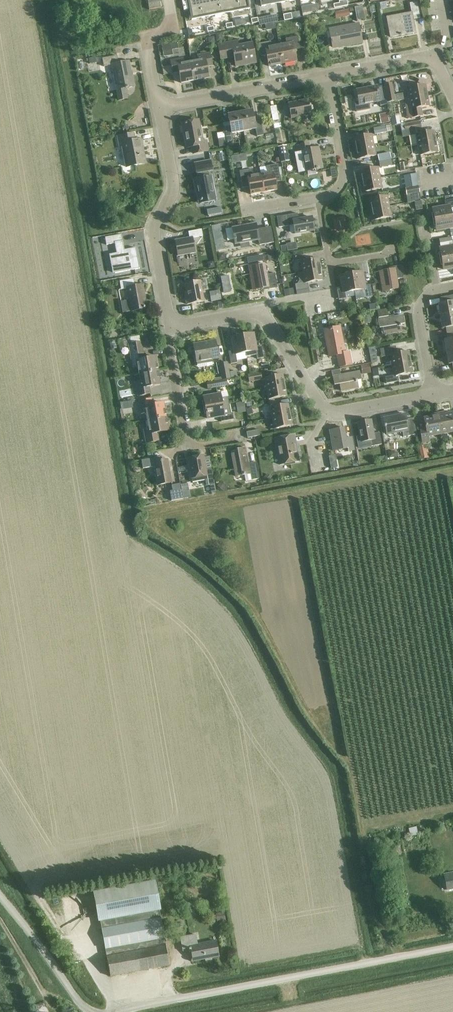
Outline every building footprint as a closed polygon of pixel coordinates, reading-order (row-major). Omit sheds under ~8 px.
[(191,18),(211,14),(208,0),(188,0),(191,18)] [(230,11),(227,0),(208,0),(211,14),(230,11)] [(230,11),(249,7),(248,0),(227,0),(230,11)] [(387,17),(390,37),(415,32),(413,19),(420,18),(417,2),(410,4),(411,13),(387,17)] [(317,4),(309,6),(310,12),(318,11),(317,4)] [(357,20),(365,19),(362,6),(354,8),(357,20)] [(358,25),(330,30),(333,46),(347,44),(361,42),(358,25)] [(280,45),(283,63),(297,61),(295,50),(300,49),(298,37),(286,39),(287,44),(280,45)] [(222,59),(227,58),(235,57),(236,66),(256,63),(252,43),(238,46),(237,41),(219,44),(222,59)] [(283,63),(280,45),(272,47),(271,42),(258,44),(261,57),(266,56),(268,66),(283,63)] [(166,44),(158,46),(160,53),(167,51),(166,44)] [(192,62),(195,81),(209,78),(207,66),(212,65),(210,53),(198,55),(199,60),(192,62)] [(134,86),(132,75),(131,75),(129,61),(118,63),(117,55),(102,58),(103,66),(111,64),(118,101),(128,100),(127,96),(128,96),(127,87),(134,86)] [(195,81),(192,62),(184,63),(183,58),(171,60),(171,65),(173,72),(179,71),(181,83),(195,81)] [(171,65),(163,66),(164,74),(173,72),(171,65)] [(408,93),(394,95),(391,84),(383,85),(384,87),(387,103),(404,100),(427,96),(425,85),(407,89),(408,93)] [(387,103),(384,87),(377,89),(376,87),(356,91),(358,103),(354,103),(355,107),(356,112),(369,110),(368,104),(379,102),(380,107),(387,105),(387,103)] [(407,119),(412,118),(422,117),(420,108),(429,107),(427,96),(404,100),(407,119)] [(312,114),(309,100),(288,104),(291,118),(312,114)] [(279,120),(276,106),(270,107),(272,121),(279,120)] [(240,113),(243,131),(256,129),(257,136),(263,135),(260,120),(254,121),(252,110),(240,113)] [(232,133),(243,131),(240,113),(228,115),(230,126),(224,127),(226,141),(233,140),(232,133)] [(379,115),(380,124),(389,123),(387,113),(379,115)] [(391,117),(393,126),(401,124),(399,115),(391,117)] [(202,142),(198,120),(183,123),(188,147),(193,146),(194,153),(208,150),(206,141),(202,142)] [(141,124),(143,132),(155,129),(153,121),(141,124)] [(421,128),(419,122),(404,125),(405,131),(421,128)] [(385,126),(374,128),(375,134),(387,132),(385,126)] [(418,145),(436,142),(434,131),(415,134),(418,145)] [(145,163),(140,139),(134,140),(133,133),(117,137),(119,146),(123,145),(127,166),(145,163)] [(355,149),(374,145),(372,135),(353,138),(355,149)] [(418,145),(419,155),(438,152),(436,142),(418,145)] [(298,152),(294,153),(298,173),(305,172),(322,169),(318,148),(309,150),(308,144),(297,146),(298,152)] [(355,149),(357,159),(376,156),(374,145),(355,149)] [(289,161),(287,146),(278,148),(281,163),(289,161)] [(379,161),(391,159),(389,153),(378,155),(379,161)] [(239,155),(231,156),(233,163),(240,162),(239,155)] [(391,159),(379,161),(380,167),(392,165),(391,159)] [(208,172),(212,171),(210,160),(194,163),(197,179),(193,180),(195,188),(196,188),(199,201),(215,198),(212,182),(210,183),(208,172)] [(407,162),(399,164),(400,171),(414,168),(413,163),(408,163),(407,162)] [(260,175),(263,192),(276,190),(274,180),(280,179),(278,165),(266,167),(268,173),(260,175)] [(361,181),(380,178),(378,167),(359,171),(361,181)] [(263,192),(260,175),(253,176),(252,169),(239,171),(242,186),(249,185),(251,195),(263,192)] [(404,176),(406,188),(418,186),(416,174),(404,176)] [(380,178),(361,181),(363,192),(382,189),(380,178)] [(418,186),(404,188),(405,195),(413,193),(414,200),(420,199),(418,186)] [(371,210),(389,206),(387,196),(369,199),(371,210)] [(452,217),(450,206),(452,206),(452,199),(444,201),(445,207),(432,209),(434,220),(452,217)] [(416,211),(422,209),(421,201),(414,202),(416,211)] [(373,221),(391,217),(389,206),(371,210),(373,221)] [(295,234),(314,230),(312,218),(298,220),(297,213),(286,216),(287,226),(293,225),(295,234)] [(436,230),(452,227),(452,225),(452,217),(434,220),(436,230)] [(274,243),(271,227),(257,230),(256,224),(232,228),(235,244),(258,240),(259,245),(274,243)] [(175,241),(178,256),(195,253),(192,238),(202,236),(201,230),(188,232),(189,238),(175,241)] [(140,269),(136,248),(124,250),(122,235),(105,237),(107,244),(115,243),(117,253),(115,253),(117,263),(118,262),(120,272),(140,269)] [(94,240),(95,248),(102,246),(101,238),(94,240)] [(441,259),(452,257),(452,240),(451,240),(452,246),(439,248),(441,259)] [(279,248),(285,252),(288,248),(282,244),(279,248)] [(303,253),(294,254),(295,261),(304,260),(303,253)] [(443,270),(452,268),(452,257),(441,259),(443,270)] [(302,273),(321,270),(319,259),(300,262),(302,273)] [(268,287),(269,290),(277,288),(275,273),(267,275),(264,264),(248,267),(252,290),(268,287)] [(403,278),(401,265),(394,266),(395,269),(379,272),(382,291),(384,291),(387,293),(390,290),(399,288),(397,279),(403,278)] [(295,285),(296,291),(309,289),(308,283),(323,280),(321,270),(302,273),(298,274),(299,284),(295,285)] [(351,274),(354,291),(364,289),(366,298),(372,297),(370,284),(364,285),(362,272),(351,274)] [(345,293),(354,291),(351,274),(341,276),(343,289),(337,290),(339,300),(346,299),(345,293)] [(123,313),(131,311),(148,308),(143,285),(135,286),(133,279),(120,281),(122,289),(127,288),(129,300),(121,302),(123,313)] [(200,281),(185,283),(188,297),(186,298),(187,305),(204,302),(201,289),(207,288),(205,281),(200,282),(200,281)] [(293,289),(284,290),(285,297),(294,295),(293,289)] [(210,292),(212,302),(220,301),(218,290),(210,292)] [(452,315),(452,296),(440,298),(441,304),(437,304),(440,317),(452,315)] [(402,316),(387,318),(385,310),(377,312),(378,320),(377,320),(379,328),(382,327),(384,335),(401,332),(399,324),(403,323),(402,316)] [(452,333),(452,315),(440,317),(442,329),(445,328),(446,334),(452,333)] [(340,327),(324,330),(329,356),(337,355),(339,367),(351,364),(349,352),(345,353),(340,327)] [(242,335),(245,353),(255,351),(257,359),(264,358),(261,346),(255,347),(253,333),(242,335)] [(452,352),(452,333),(446,334),(447,341),(443,341),(446,353),(452,352)] [(235,355),(245,353),(242,335),(232,337),(234,351),(228,352),(230,364),(237,363),(235,355)] [(218,359),(215,341),(193,345),(196,363),(218,359)] [(145,359),(143,351),(142,343),(140,343),(130,345),(134,367),(139,366),(140,374),(158,371),(156,357),(145,359)] [(392,365),(411,362),(409,351),(394,354),(393,347),(380,349),(381,357),(391,355),(392,365)] [(369,363),(368,353),(358,355),(360,365),(369,363)] [(230,378),(229,372),(227,362),(219,364),(222,380),(230,378)] [(411,362),(392,365),(394,375),(385,377),(386,383),(399,381),(398,375),(413,372),(411,362)] [(370,373),(369,365),(361,366),(362,375),(370,373)] [(380,377),(378,369),(371,370),(373,378),(380,377)] [(359,372),(341,375),(340,370),(331,371),(334,385),(340,384),(341,391),(357,388),(361,388),(362,386),(359,372)] [(158,371),(140,374),(141,381),(136,382),(139,396),(151,394),(149,386),(161,384),(158,371)] [(248,375),(249,382),(262,380),(260,373),(248,375)] [(266,389),(285,385),(283,375),(264,378),(266,389)] [(215,388),(227,385),(226,380),(214,382),(215,388)] [(285,385),(266,389),(268,399),(287,396),(285,385)] [(228,397),(221,398),(220,394),(203,397),(205,408),(229,403),(228,397)] [(148,420),(167,417),(164,403),(153,405),(152,400),(140,402),(142,414),(147,413),(148,420)] [(244,402),(235,404),(237,413),(246,412),(244,402)] [(232,413),(231,413),(229,403),(205,408),(207,419),(220,416),(221,422),(234,420),(232,413)] [(272,418),(290,415),(288,404),(270,408),(272,418)] [(452,422),(451,414),(443,415),(443,413),(437,414),(440,434),(452,432),(452,422)] [(426,437),(440,434),(437,414),(430,415),(431,418),(423,419),(424,427),(418,429),(421,443),(427,442),(426,437)] [(290,415),(272,418),(274,429),(292,426),(290,415)] [(382,418),(385,435),(401,432),(402,437),(415,435),(412,419),(405,420),(404,415),(382,418)] [(167,417),(148,420),(150,427),(145,428),(147,443),(159,440),(158,433),(169,431),(167,417)] [(378,433),(371,434),(369,421),(356,423),(360,442),(368,440),(369,446),(380,444),(378,433)] [(343,428),(329,431),(333,451),(346,449),(346,452),(353,451),(350,438),(345,439),(343,428)] [(246,432),(247,438),(260,436),(259,430),(246,432)] [(300,460),(296,435),(276,439),(281,464),(300,460)] [(255,462),(250,463),(247,448),(239,450),(239,453),(233,455),(237,477),(245,475),(246,482),(258,480),(255,462)] [(202,476),(206,476),(208,486),(209,486),(214,485),(216,484),(214,469),(207,470),(204,456),(190,458),(193,478),(195,478),(195,480),(197,482),(201,481),(202,479),(202,476)] [(155,463),(160,486),(173,483),(169,460),(155,463)] [(268,483),(272,477),(267,474),(263,479),(268,483)] [(228,487),(221,482),(221,481),(219,479),(216,482),(217,485),(216,487),(217,487),(216,488),(216,492),(220,492),(221,490),(224,492),(228,487)] [(183,499),(182,493),(180,484),(171,486),(172,491),(170,491),(171,501),(183,499)] [(416,827),(408,829),(410,836),(418,835),(416,827)] [(452,872),(443,874),(444,880),(443,880),(442,882),(443,886),(444,888),(446,887),(446,891),(452,890),(452,873),(452,872)] [(96,892),(101,921),(160,911),(155,881),(96,892)] [(217,922),(225,921),(224,912),(215,914),(217,922)] [(161,919),(103,930),(112,976),(169,966),(161,919)] [(217,942),(197,946),(195,935),(182,938),(184,952),(192,951),(194,961),(220,957),(217,942)]
